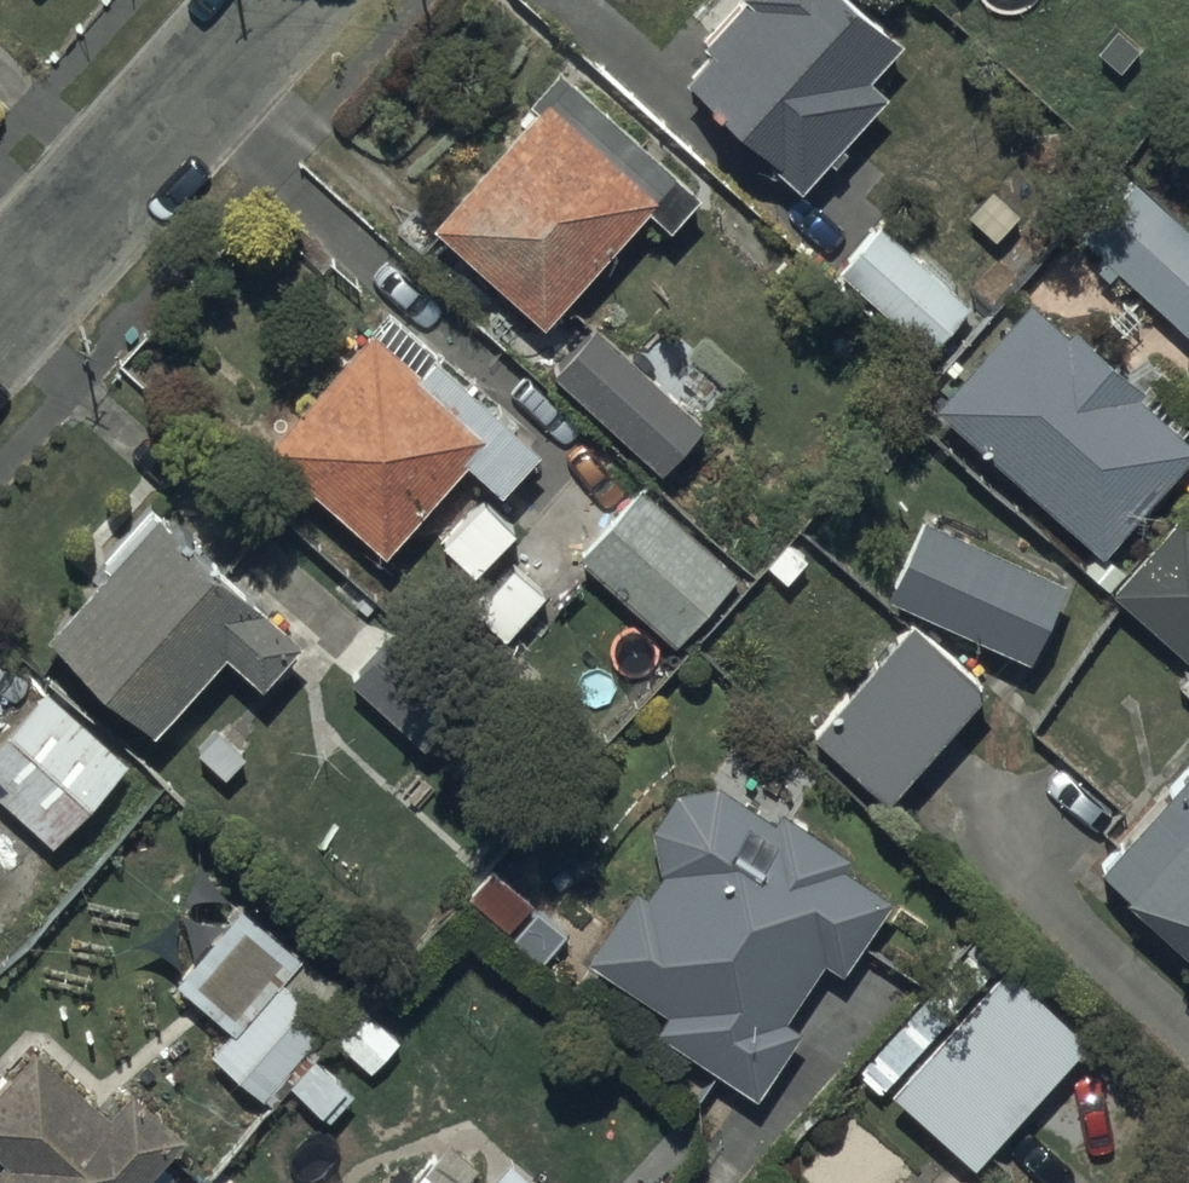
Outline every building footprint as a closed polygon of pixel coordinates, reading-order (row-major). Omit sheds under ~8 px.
[(704,30),(712,37),(685,66),(800,175),(829,145),(835,150),(845,139),(838,132),(886,82),(867,63),(902,26),(874,0),(732,0),(704,30)] [(1188,82),(1117,13),(1094,36),(1126,68),(1120,73),(1159,112),(1188,82)] [(696,185),(557,55),(526,87),(536,97),(430,211),(541,314),(650,197),(669,215),(696,185)] [(1127,164),(1073,220),(1106,251),(1094,263),(1106,274),(1118,262),(1188,329),(1188,327),(1188,223),(1127,164)] [(970,295),(878,216),(838,262),(930,342),(970,295)] [(1029,288),(935,393),(1101,541),(1188,442),(1188,431),(1178,421),(1188,409),(1188,385),(1158,357),(1140,377),(1072,317),(1067,322),(1029,288)] [(376,323),(369,317),(263,436),(381,541),(465,447),(501,479),(538,437),(391,306),(376,323)] [(702,415),(592,316),(553,361),(659,461),(702,415)] [(735,568),(639,478),(576,546),(672,635),(735,568)] [(300,622),(150,494),(100,552),(104,556),(48,621),(157,715),(222,640),(258,671),(300,622)] [(1064,564),(922,504),(888,583),(1030,643),(1064,564)] [(1180,505),(1135,557),(1113,537),(1089,564),(1188,652),(1188,513),(1180,505)] [(983,674),(909,610),(812,723),(886,786),(983,674)] [(466,687),(391,624),(350,673),(425,736),(466,687)] [(1177,679),(1188,690),(1188,665),(1177,679)] [(48,699),(0,752),(0,809),(55,857),(131,772),(48,699)] [(1101,855),(1130,881),(1127,883),(1188,939),(1188,758),(1101,855)] [(643,885),(636,878),(588,951),(667,1003),(657,1019),(757,1086),(799,1023),(783,1012),(823,951),(841,963),(891,888),(844,856),(851,847),(781,801),(773,813),(718,777),(674,781),(649,817),(658,864),(643,885)] [(297,948),(240,898),(176,971),(234,1022),(213,1046),(260,1087),(326,1011),(271,964),(274,961),(281,967),(297,948)] [(879,1085),(988,965),(965,945),(857,1065),(879,1085)] [(1132,1068),(1005,955),(893,1081),(975,1154),(1026,1096),(1071,1136),(1132,1068)] [(32,1037),(0,1074),(0,1142),(4,1146),(0,1151),(0,1182),(129,1182),(181,1123),(128,1077),(107,1102),(32,1037)] [(506,1150),(477,1182),(545,1182),(506,1150)] [(421,1157),(399,1182),(451,1182),(421,1157)] [(957,1166),(943,1182),(979,1182),(957,1166)] [(369,1170),(357,1182),(384,1182),(369,1170)]
